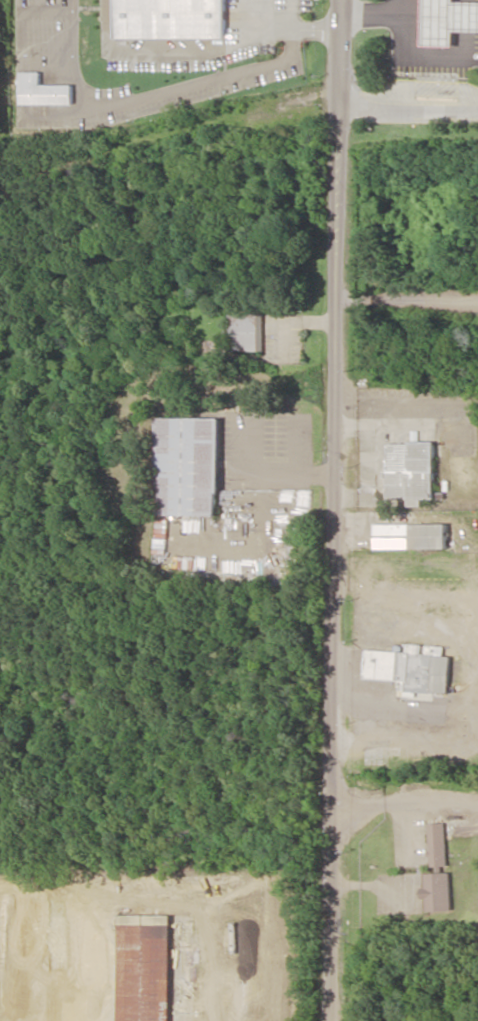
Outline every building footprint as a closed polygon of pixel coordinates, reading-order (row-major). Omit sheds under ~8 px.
[(225,38),(225,0),(114,0),(114,38),(225,38)] [(477,51),(477,0),(420,0),(418,48),(477,51)] [(19,104),(73,105),(73,85),(39,85),(40,72),(19,72),(19,104)] [(264,314),(230,313),(229,350),(263,351),(264,314)] [(218,516),(220,419),(157,418),(155,515),(218,516)] [(435,443),(387,443),(387,499),(408,499),(408,507),(423,506),(423,499),(436,499),(435,443)] [(374,525),(374,549),(447,548),(446,524),(374,525)] [(450,693),(451,656),(444,656),(444,647),(431,646),(431,654),(421,653),(421,644),(406,644),(406,652),(365,650),(364,678),(400,680),(399,691),(450,693)] [(430,867),(447,866),(446,823),(428,823),(430,867)] [(424,873),(425,887),(420,888),(421,898),(426,898),(427,912),(452,911),(450,872),(424,873)] [(118,915),(117,1020),(170,1020),(171,915),(118,915)]
